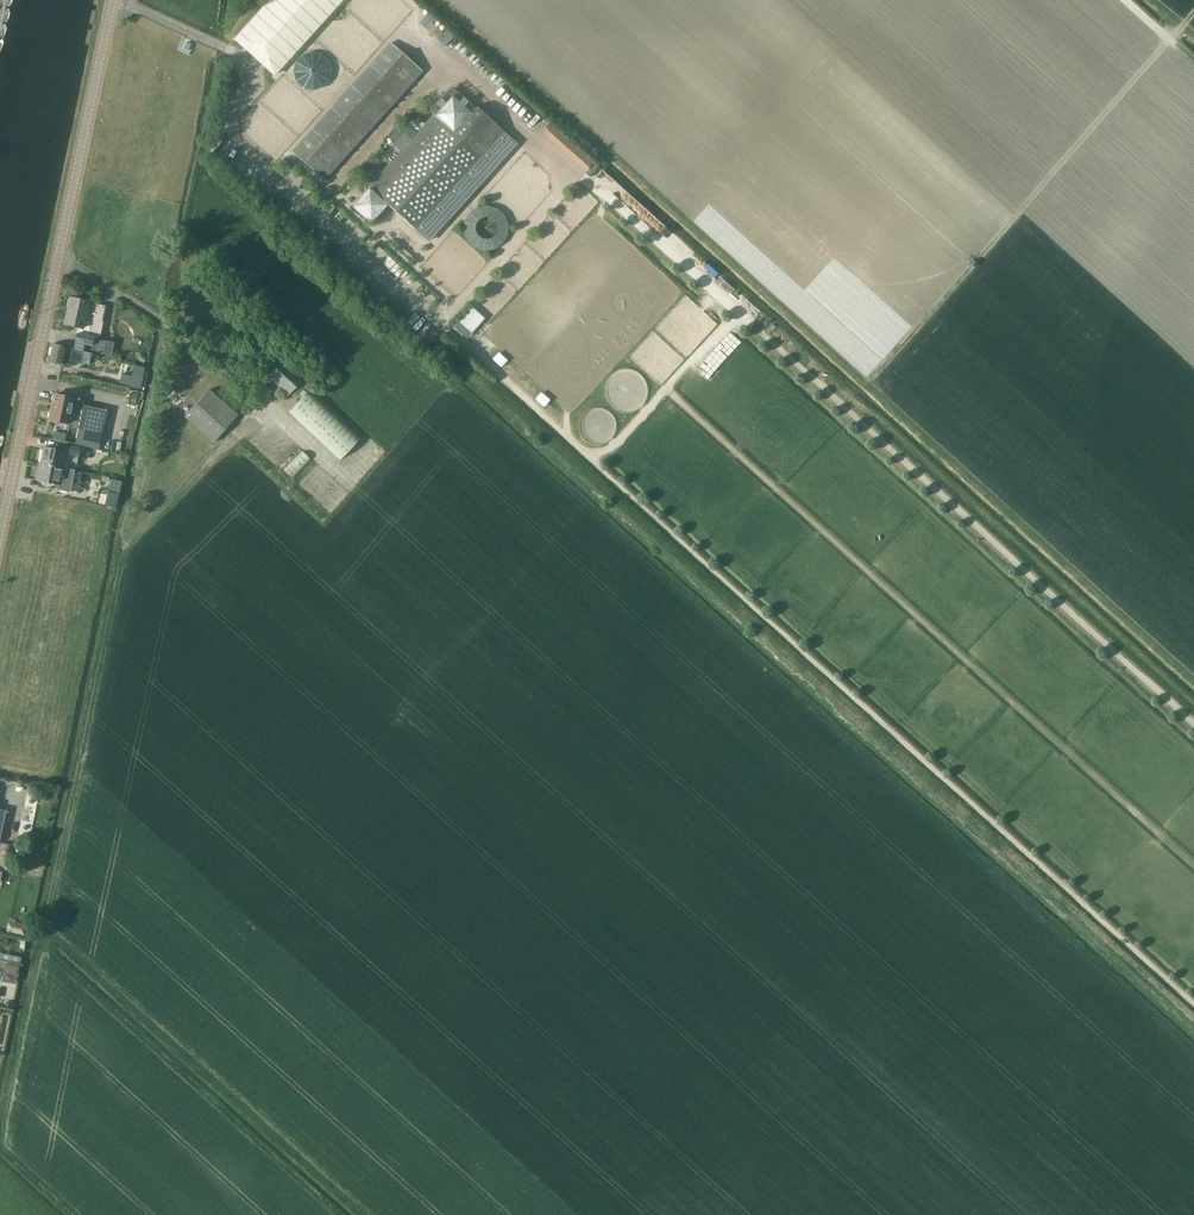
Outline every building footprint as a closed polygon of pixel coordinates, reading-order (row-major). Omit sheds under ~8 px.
[(342,0),(268,0),(235,39),(277,75),(342,0)] [(311,130),(291,153),(324,182),(422,73),(389,43),(369,66),(371,67),(361,78),(372,87),(363,98),(350,87),(330,109),(342,121),(323,141),(311,130)] [(428,242),(516,144),(476,108),(470,115),(452,99),(451,99),(435,117),(433,116),(426,124),(419,118),(394,146),(401,152),(368,188),(428,242)] [(497,253),(513,218),(475,200),(458,236),(497,253)] [(84,330),(90,304),(71,299),(64,325),(84,330)] [(474,307),(461,321),(471,331),(485,317),(474,307)] [(75,342),(91,346),(90,352),(97,354),(98,344),(93,343),(94,336),(77,332),(75,342)] [(69,349),(54,345),(54,346),(53,345),(49,364),(69,368),(71,361),(82,364),(84,353),(69,349)] [(294,395),(297,392),(302,396),(287,413),(341,460),(357,441),(358,441),(361,437),(310,389),(307,392),(301,387),(302,386),(297,382),(301,378),(281,361),(267,376),(286,394),(290,391),(294,395)] [(121,374),(119,383),(130,385),(129,386),(140,388),(145,367),(134,364),(132,376),(121,374)] [(210,389),(185,416),(214,442),(239,414),(210,389)] [(84,400),(79,399),(55,394),(50,420),(69,424),(66,442),(98,449),(106,410),(83,405),(84,400)] [(66,434),(53,431),(52,439),(64,441),(66,434)] [(80,448),(69,445),(67,452),(78,455),(80,448)] [(63,451),(44,446),(40,464),(66,469),(67,466),(60,465),(63,451)] [(292,479),(310,460),(301,452),(283,471),(292,479)] [(40,464),(40,466),(43,466),(40,480),(42,480),(42,483),(43,484),(45,484),(47,484),(49,484),(49,482),(58,484),(57,488),(69,491),(74,471),(66,469),(40,464)] [(115,509),(121,482),(111,480),(105,507),(115,509)] [(11,842),(0,842),(0,847),(0,855),(11,856),(11,842)] [(10,919),(7,929),(22,933),(24,922),(10,919)] [(22,958),(1,953),(0,959),(20,963),(22,958)] [(17,975),(19,967),(5,964),(3,972),(17,975)]
